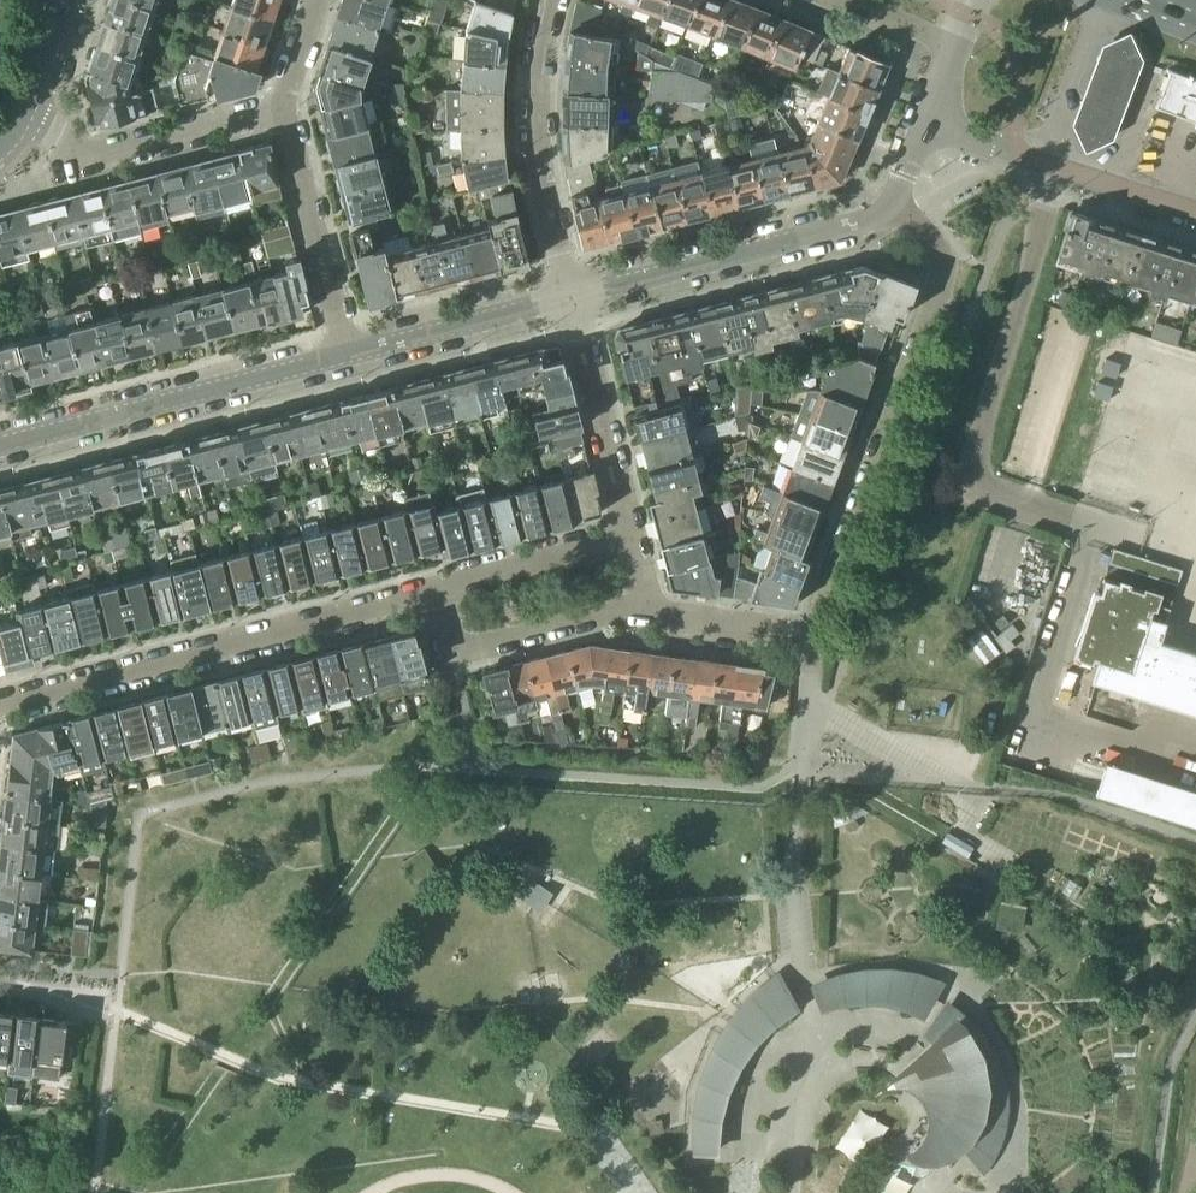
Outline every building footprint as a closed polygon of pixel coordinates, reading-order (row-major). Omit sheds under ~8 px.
[(105,20),(145,33),(153,8),(128,0),(109,0),(107,5),(109,9),(105,20)] [(231,5),(274,19),(280,2),(276,1),(277,0),(232,0),(231,5)] [(337,17),(378,31),(387,3),(376,0),(342,0),(337,17)] [(440,0),(433,0),(427,20),(440,24),(447,2),(440,0)] [(465,29),(507,39),(508,28),(511,26),(512,19),(510,17),(511,13),(484,3),(475,0),(465,29)] [(484,3),(511,13),(515,0),(485,0),(484,3)] [(632,7),(635,0),(612,0),(622,3),(620,10),(630,14),(632,7)] [(660,15),(666,0),(635,0),(632,7),(648,13),(644,23),(656,26),(660,15)] [(687,24),(695,0),(666,0),(660,15),(687,24)] [(714,34),(727,0),(695,0),(687,24),(714,34)] [(741,45),(756,8),(735,0),(727,0),(714,34),(741,45)] [(576,1),(569,29),(591,34),(596,22),(601,10),(576,1)] [(231,5),(222,30),(262,43),(265,35),(269,36),(274,19),(231,5)] [(741,45),(766,56),(781,18),(756,8),(741,45)] [(193,20),(202,23),(204,24),(208,15),(196,11),(193,20)] [(329,39),(328,43),(369,57),(378,31),(337,17),(329,39)] [(781,18),(766,56),(794,67),(799,56),(809,30),(781,18)] [(101,34),(98,45),(137,58),(145,33),(105,20),(105,21),(102,23),(99,31),(101,34)] [(438,24),(426,22),(424,31),(436,34),(438,24)] [(596,22),(591,34),(602,36),(606,26),(596,22)] [(398,37),(408,41),(419,44),(421,35),(401,28),(398,37)] [(465,29),(463,59),(503,64),(503,61),(506,59),(507,52),(505,50),(507,39),(465,29)] [(569,30),(564,60),(605,65),(606,61),(616,62),(619,40),(602,36),(591,34),(569,29),(569,30)] [(222,30),(214,55),(258,69),(263,53),(260,51),(262,43),(222,30)] [(823,36),(809,30),(799,56),(813,62),(819,46),(823,36)] [(185,42),(187,36),(173,31),(170,41),(184,46),(185,42)] [(1072,123),(1086,154),(1113,140),(1144,62),(1131,33),(1103,46),(1072,123)] [(629,46),(638,51),(646,56),(646,54),(649,47),(650,45),(633,38),(629,46)] [(419,44),(408,41),(404,52),(415,55),(419,44)] [(267,72),(258,69),(214,55),(195,49),(195,46),(185,42),(184,46),(179,63),(176,72),(175,79),(181,104),(264,82),(267,72)] [(324,56),(318,72),(360,85),(360,84),(369,57),(328,43),(326,49),(324,56)] [(84,77),(90,103),(136,91),(133,83),(142,60),(137,58),(98,45),(97,46),(93,48),(84,77)] [(646,57),(651,60),(670,68),(674,57),(649,47),(646,54),(646,56),(646,57)] [(838,72),(876,88),(881,77),(884,76),(889,64),(849,47),(848,48),(846,52),(844,57),(838,72)] [(635,69),(643,70),(651,71),(651,60),(646,57),(646,56),(638,51),(635,69)] [(161,67),(176,72),(179,63),(165,58),(161,67)] [(459,86),(460,90),(501,91),(502,80),(504,77),(505,71),(503,68),(503,64),(463,59),(463,63),(459,86)] [(561,90),(607,92),(614,93),(615,71),(605,70),(605,65),(564,60),(563,66),(562,88),(561,90)] [(698,78),(684,73),(670,68),(651,60),(651,71),(651,84),(647,89),(649,90),(648,99),(677,100),(702,110),(706,102),(711,102),(712,84),(711,83),(698,78)] [(688,62),(684,73),(698,78),(702,67),(688,62)] [(757,63),(751,75),(757,78),(763,65),(757,63)] [(827,67),(817,92),(827,96),(827,95),(866,111),(867,110),(870,109),(873,102),(871,100),(876,88),(838,72),(827,67)] [(402,83),(404,84),(406,85),(411,70),(407,69),(402,83)] [(1169,70),(1156,107),(1195,122),(1195,80),(1169,70)] [(317,92),(320,106),(360,98),(360,85),(318,72),(313,89),(314,92),(317,92)] [(711,83),(712,84),(722,88),(727,77),(716,73),(711,83)] [(391,83),(390,91),(404,91),(404,84),(391,83)] [(136,91),(90,103),(96,126),(158,110),(156,103),(151,86),(136,91)] [(501,111),(501,91),(460,90),(445,90),(445,131),(460,130),(501,128),(501,126),(501,123),(503,121),(504,114),(501,111)] [(561,114),(561,122),(606,122),(607,92),(561,90),(561,111),(561,114)] [(404,91),(390,91),(390,103),(404,104),(404,91)] [(751,97),(760,101),(763,95),(754,91),(751,97)] [(722,94),(724,104),(728,118),(765,108),(765,106),(725,93),(722,94)] [(827,96),(817,120),(856,136),(860,126),(863,125),(866,118),(864,115),(866,111),(827,95),(827,96)] [(779,105),(800,114),(804,105),(783,96),(779,105)] [(327,132),(328,136),(367,126),(360,101),(360,98),(320,106),(324,121),(322,123),(324,130),(327,132)] [(731,119),(731,120),(736,136),(746,134),(741,117),(731,119)] [(407,123),(408,133),(431,130),(429,120),(407,123)] [(806,145),(803,146),(814,186),(824,183),(825,186),(840,182),(846,168),(844,165),(850,150),(853,149),(856,142),(854,140),(856,136),(817,120),(816,121),(806,145)] [(331,150),(335,164),(374,154),(372,145),(383,142),(378,122),(367,126),(328,136),(328,138),(327,141),(328,148),(331,150)] [(587,156),(601,153),(603,152),(602,152),(605,151),(605,141),(617,141),(618,124),(606,122),(561,122),(561,124),(564,160),(564,162),(587,156)] [(713,124),(691,130),(693,136),(705,133),(707,140),(717,138),(713,124)] [(641,128),(642,133),(644,139),(654,137),(651,125),(641,128)] [(461,159),(461,161),(503,154),(503,152),(502,142),(505,139),(504,132),(501,130),(501,128),(460,130),(461,159)] [(393,137),(396,147),(410,143),(409,136),(408,134),(393,137)] [(237,149),(238,152),(249,191),(272,185),(277,183),(267,142),(237,149)] [(766,155),(752,159),(763,199),(765,198),(768,200),(775,198),(776,195),(788,193),(778,152),(776,146),(765,149),(766,155)] [(803,146),(778,152),(788,193),(791,192),(793,194),(800,192),(802,189),(814,186),(803,146)] [(432,164),(431,155),(430,150),(418,152),(421,166),(423,166),(432,164)] [(238,152),(211,159),(222,201),(250,193),(249,191),(238,152)] [(587,156),(591,171),(604,167),(601,153),(587,156)] [(341,188),(342,191),(381,181),(374,154),(335,164),(338,177),(336,180),(338,186),(341,188)] [(467,188),(478,185),(506,177),(506,175),(508,172),(507,166),(504,163),(503,154),(461,161),(467,188)] [(587,156),(564,162),(568,186),(572,202),(576,220),(583,248),(598,244),(597,242),(609,239),(598,198),(591,171),(587,156)] [(211,159),(183,166),(192,205),(193,208),(222,201),(211,159)] [(752,159),(728,165),(739,205),(742,207),(749,205),(751,202),(763,199),(752,159)] [(447,163),(435,166),(438,175),(453,172),(451,162),(447,163)] [(728,165),(702,171),(713,212),(714,212),(717,213),(724,211),(726,209),(739,205),(728,165)] [(157,173),(156,174),(166,212),(192,205),(183,166),(172,169),(168,167),(160,169),(157,173)] [(673,167),(646,174),(660,226),(663,225),(666,226),(673,225),(674,222),(687,219),(676,178),(673,167)] [(702,171),(676,178),(687,219),(688,218),(691,220),(698,218),(700,215),(713,212),(702,171)] [(128,178),(139,219),(141,230),(169,222),(166,212),(156,174),(145,176),(140,175),(128,178)] [(660,226),(646,174),(621,180),(621,182),(635,232),(637,231),(640,233),(647,231),(649,228),(660,226)] [(486,220),(488,227),(500,270),(527,263),(520,235),(511,197),(510,190),(508,177),(506,177),(478,185),(481,198),(491,196),(496,217),(486,220)] [(111,185),(100,188),(113,238),(111,227),(139,219),(128,178),(113,181),(111,185)] [(345,206),(349,219),(374,214),(388,210),(381,181),(342,191),(343,195),(341,197),(343,204),(345,206)] [(608,196),(598,198),(609,239),(621,236),(623,237),(631,236),(633,233),(635,232),(621,182),(606,187),(608,196)] [(84,192),(72,195),(82,234),(85,245),(113,238),(100,188),(99,189),(94,186),(86,189),(84,192)] [(408,195),(410,204),(425,200),(422,191),(408,195)] [(57,196),(43,200),(54,241),(82,234),(72,195),(61,198),(57,196)] [(28,207),(17,210),(26,249),(54,241),(43,200),(30,203),(28,207)] [(1,265),(29,258),(26,249),(17,210),(5,213),(1,211),(0,211),(0,263),(1,265)] [(1081,270),(1083,270),(1092,244),(1105,248),(1113,224),(1071,211),(1057,256),(1064,257),(1083,264),(1081,270)] [(374,214),(349,219),(347,220),(348,226),(368,304),(396,297),(383,247),(374,249),(368,231),(378,228),(374,214)] [(258,228),(260,232),(262,242),(263,242),(290,235),(290,234),(289,234),(286,220),(258,228)] [(432,225),(437,241),(448,283),(473,277),(462,234),(447,238),(443,222),(432,225)] [(1100,269),(1125,277),(1139,232),(1113,224),(1105,248),(1092,244),(1083,270),(1098,275),(1100,269)] [(488,227),(462,234),(473,277),(500,270),(488,227)] [(234,249),(238,248),(248,246),(262,242),(260,232),(232,240),(234,249)] [(1147,290),(1163,295),(1171,269),(1157,265),(1165,241),(1139,232),(1125,277),(1149,284),(1147,290)] [(294,249),(290,235),(263,242),(268,256),(289,251),(294,249)] [(381,242),(383,247),(396,297),(421,290),(410,248),(407,235),(381,242)] [(202,243),(206,257),(215,254),(211,240),(202,243)] [(437,241),(410,248),(421,290),(448,283),(437,241)] [(1189,304),(1195,282),(1195,250),(1165,241),(1157,265),(1171,269),(1163,295),(1164,296),(1166,290),(1189,298),(1187,303),(1189,304)] [(248,246),(238,248),(242,264),(252,261),(248,246)] [(288,271),(273,275),(283,316),(310,309),(297,259),(286,262),(288,271)] [(187,262),(190,273),(190,275),(198,273),(195,260),(187,262)] [(129,261),(119,263),(123,278),(133,276),(129,261)] [(846,309),(861,314),(877,271),(862,266),(819,277),(829,317),(830,322),(842,319),(840,310),(846,309)] [(81,273),(86,288),(90,287),(93,286),(94,286),(91,271),(81,273)] [(858,349),(858,357),(874,363),(879,350),(892,315),(901,318),(913,285),(877,271),(861,314),(871,318),(862,338),(861,337),(861,341),(858,341),(858,349)] [(95,285),(110,282),(108,272),(93,276),(95,285)] [(137,275),(139,287),(145,285),(142,274),(137,275)] [(273,275),(247,282),(258,323),(283,316),(273,275)] [(819,277),(784,286),(794,325),(829,317),(819,277)] [(50,280),(36,284),(39,299),(46,297),(55,296),(50,280)] [(247,282),(222,288),(233,329),(258,323),(247,282)] [(27,286),(32,302),(34,302),(33,300),(39,299),(36,284),(27,286)] [(85,288),(86,294),(96,292),(94,286),(93,286),(90,287),(86,288),(85,288)] [(784,286),(755,293),(761,317),(747,321),(753,342),(754,348),(770,343),(769,338),(796,331),(794,325),(784,286)] [(222,288),(196,295),(207,336),(233,329),(222,288)] [(11,306),(6,289),(0,291),(0,309),(11,306)] [(1060,291),(1056,304),(1070,308),(1074,296),(1060,291)] [(755,293),(714,304),(726,349),(753,342),(747,321),(761,317),(755,293)] [(60,295),(63,307),(70,306),(66,294),(60,295)] [(196,295),(171,302),(181,343),(207,336),(196,295)] [(34,302),(36,315),(37,317),(51,313),(46,297),(39,299),(33,300),(34,302)] [(27,316),(36,315),(34,302),(32,302),(24,304),(27,316)] [(171,302),(145,308),(156,349),(181,343),(171,302)] [(714,304),(672,315),(678,338),(693,334),(700,362),(701,362),(699,356),(726,349),(714,304)] [(65,314),(69,328),(79,369),(104,363),(93,322),(90,308),(65,314)] [(145,308),(119,315),(130,356),(156,349),(145,308)] [(1099,308),(1095,320),(1109,325),(1113,312),(1099,308)] [(119,315),(93,322),(104,363),(130,356),(119,315)] [(672,315),(645,322),(657,367),(683,360),(684,366),(700,362),(693,334),(678,338),(672,315)] [(1151,337),(1176,345),(1181,329),(1156,321),(1151,337)] [(633,404),(635,414),(667,405),(664,394),(654,396),(648,369),(657,367),(645,322),(619,328),(615,335),(633,404)] [(69,328),(42,335),(53,376),(79,369),(69,328)] [(42,335),(18,341),(28,382),(53,376),(42,335)] [(840,361),(838,350),(835,340),(826,343),(829,353),(822,354),(824,366),(840,361)] [(0,346),(0,379),(4,394),(29,387),(28,382),(18,341),(0,346)] [(558,344),(495,360),(504,399),(519,394),(520,399),(529,397),(527,389),(533,388),(532,383),(538,381),(537,376),(543,375),(540,365),(548,363),(547,361),(561,357),(558,344)] [(839,350),(838,350),(840,361),(858,357),(858,349),(839,353),(839,350)] [(573,403),(561,357),(547,361),(548,363),(540,365),(543,375),(537,376),(538,381),(532,383),(533,388),(527,389),(529,397),(545,393),(549,408),(573,403)] [(826,375),(820,390),(859,404),(874,363),(858,357),(840,361),(824,366),(826,375)] [(495,360),(468,367),(481,419),(498,414),(496,403),(505,401),(504,399),(495,360)] [(468,367),(444,374),(453,414),(461,412),(463,423),(481,419),(468,367)] [(752,371),(755,382),(763,381),(760,369),(752,371)] [(444,374),(417,381),(427,421),(430,431),(456,425),(453,414),(444,374)] [(706,380),(710,394),(720,391),(716,377),(706,380)] [(752,383),(751,388),(761,388),(775,389),(776,378),(771,379),(763,381),(755,382),(752,383)] [(417,381),(391,387),(402,427),(427,421),(417,381)] [(391,387),(365,394),(379,447),(405,440),(402,427),(391,387)] [(664,393),(664,394),(667,405),(677,403),(689,399),(689,398),(681,388),(664,393)] [(751,388),(751,393),(750,402),(760,404),(761,405),(762,395),(775,395),(775,389),(761,388),(751,388)] [(807,390),(799,412),(810,417),(849,431),(859,404),(820,390),(807,390)] [(741,396),(739,416),(749,413),(750,402),(751,393),(741,396)] [(365,394),(341,400),(352,440),(358,439),(361,451),(379,447),(365,394)] [(635,414),(642,441),(684,430),(697,427),(689,399),(677,403),(667,405),(635,414)] [(341,400),(315,407),(325,447),(352,440),(341,400)] [(579,428),(573,403),(549,408),(549,409),(533,414),(539,439),(545,438),(552,436),(556,449),(571,445),(583,442),(579,428)] [(315,407),(289,414),(300,454),(325,447),(315,407)] [(801,441),(839,456),(849,431),(810,417),(799,412),(789,437),(801,441)] [(741,431),(747,428),(747,425),(748,422),(749,413),(739,416),(735,417),(738,432),(741,431)] [(289,414),(264,420),(274,460),(300,454),(289,414)] [(502,428),(503,429),(528,422),(526,414),(509,418),(502,428)] [(264,420),(238,427),(252,481),(278,474),(274,460),(264,420)] [(747,425),(747,428),(746,435),(746,437),(755,440),(760,427),(757,426),(748,422),(747,425)] [(238,427),(212,434),(223,473),(227,487),(252,481),(238,427)] [(642,441),(649,467),(691,456),(684,430),(642,441)] [(212,434),(187,440),(198,480),(223,473),(212,434)] [(571,445),(556,449),(552,436),(545,438),(552,462),(574,456),(571,445)] [(746,446),(744,438),(730,443),(734,454),(746,450),(744,447),(746,446)] [(497,441),(501,456),(510,453),(507,439),(497,441)] [(187,440),(162,447),(173,486),(187,483),(191,497),(201,495),(198,480),(187,440)] [(461,444),(462,449),(465,458),(475,455),(470,441),(461,444)] [(801,441),(791,466),(830,481),(839,456),(801,441)] [(162,447),(137,453),(147,493),(173,486),(162,447)] [(465,458),(462,449),(448,452),(451,462),(465,458)] [(137,453),(109,461),(119,500),(147,493),(137,453)] [(649,467),(655,492),(697,481),(695,472),(702,470),(705,466),(702,453),(691,456),(649,467)] [(109,461),(82,467),(92,507),(119,500),(109,461)] [(791,466),(782,491),(821,506),(830,481),(791,466)] [(82,467),(57,474),(66,514),(92,507),(82,467)] [(363,484),(371,482),(367,467),(359,469),(363,483),(363,484)] [(743,477),(752,480),(752,467),(744,467),(743,477)] [(352,486),(363,483),(359,469),(348,472),(352,486)] [(591,472),(564,479),(575,519),(592,514),(601,512),(591,472)] [(57,474),(29,481),(38,521),(46,519),(49,530),(70,525),(66,514),(57,474)] [(462,491),(471,489),(468,479),(459,481),(462,491)] [(564,479),(538,486),(548,526),(575,519),(564,479)] [(371,482),(374,493),(374,494),(382,492),(379,480),(371,482)] [(0,489),(0,490),(9,529),(11,535),(12,539),(32,534),(29,523),(38,521),(29,481),(0,489)] [(648,501),(653,520),(694,509),(690,493),(700,490),(697,481),(655,492),(657,499),(648,501)] [(317,482),(315,482),(309,484),(312,496),(320,494),(317,482)] [(729,499),(740,497),(738,484),(726,487),(729,499)] [(538,486),(512,492),(523,532),(548,526),(538,486)] [(11,535),(9,529),(0,490),(0,538),(11,535)] [(782,491),(773,516),(812,531),(821,506),(782,491)] [(432,546),(432,550),(434,555),(446,552),(435,513),(430,492),(403,499),(406,510),(416,550),(432,546)] [(512,492),(487,499),(498,539),(523,532),(512,492)] [(275,507),(286,504),(283,494),(257,501),(260,511),(266,509),(275,507)] [(487,499),(461,506),(472,545),(498,539),(487,499)] [(244,515),(242,506),(241,502),(231,505),(234,518),(244,515)] [(461,506),(435,513),(446,552),(472,545),(461,506)] [(275,507),(266,509),(271,525),(279,523),(275,507)] [(209,525),(216,523),(219,522),(216,509),(206,512),(209,525)] [(271,526),(271,525),(266,509),(260,511),(258,512),(262,529),(271,526)] [(653,520),(659,545),(701,534),(694,509),(653,520)] [(406,510),(380,516),(391,556),(416,550),(406,510)] [(197,515),(200,526),(207,523),(204,513),(197,515)] [(724,517),(726,526),(740,522),(740,513),(724,517)] [(380,516),(355,523),(365,563),(391,556),(380,516)] [(772,546),(802,556),(812,531),(773,516),(767,533),(756,528),(752,538),(763,542),(772,546)] [(96,522),(104,553),(112,550),(122,548),(131,545),(125,527),(109,531),(106,520),(96,522)] [(300,525),(303,537),(313,577),(340,570),(329,530),(319,532),(316,521),(300,525)] [(146,540),(154,538),(158,537),(159,537),(157,530),(155,522),(154,522),(154,523),(142,526),(146,540)] [(157,530),(159,537),(166,535),(189,528),(187,522),(164,528),(157,530)] [(740,522),(726,526),(729,538),(739,536),(739,532),(740,522)] [(216,523),(209,525),(204,526),(209,544),(221,541),(216,523)] [(355,523),(329,530),(340,570),(365,563),(355,523)] [(173,534),(164,536),(167,549),(175,547),(173,534)] [(659,545),(666,571),(707,559),(701,534),(659,545)] [(158,537),(154,538),(158,554),(167,552),(167,549),(164,536),(158,538),(158,537)] [(303,537),(276,544),(287,583),(313,577),(303,537)] [(276,544),(250,550),(260,590),(287,583),(276,544)] [(60,550),(60,564),(69,562),(77,560),(75,546),(60,550)] [(772,546),(764,570),(803,584),(811,560),(802,556),(772,546)] [(50,566),(47,554),(45,548),(34,551),(38,569),(50,566)] [(122,548),(112,550),(114,559),(124,556),(122,548)] [(250,550),(225,557),(235,597),(260,590),(250,550)] [(670,587),(731,596),(732,595),(735,576),(737,561),(738,558),(738,551),(727,554),(724,578),(712,576),(707,559),(666,571),(670,587)] [(749,558),(738,551),(738,558),(737,561),(747,565),(749,558)] [(225,557),(199,564),(209,604),(235,597),(225,557)] [(60,564),(61,568),(65,583),(74,581),(69,562),(60,564)] [(199,564),(172,571),(183,610),(209,604),(199,564)] [(748,598),(750,598),(750,599),(795,605),(803,584),(764,570),(761,569),(755,583),(735,576),(732,595),(734,595),(733,596),(748,598)] [(172,571),(147,577),(158,617),(183,610),(172,571)] [(35,575),(10,581),(14,595),(38,588),(35,575)] [(147,577),(121,584),(132,624),(158,617),(147,577)] [(1159,640),(1169,607),(1153,602),(1156,594),(1104,577),(1079,655),(1098,660),(1093,677),(1097,679),(1195,710),(1195,652),(1159,640)] [(121,584),(95,591),(105,630),(132,624),(121,584)] [(67,593),(69,598),(80,637),(105,630),(95,591),(94,586),(67,593)] [(69,598),(42,604),(53,644),(80,637),(69,598)] [(37,648),(53,644),(42,604),(15,611),(18,621),(28,654),(29,660),(40,657),(37,648)] [(0,626),(0,650),(4,666),(29,660),(28,654),(18,621),(0,626)] [(967,639),(984,663),(999,652),(981,628),(967,639)] [(398,679),(411,676),(415,692),(427,689),(428,689),(424,673),(413,630),(401,633),(399,632),(393,633),(391,636),(387,637),(398,679)] [(1015,646),(1003,630),(994,638),(1005,653),(1015,646)] [(387,637),(364,643),(375,686),(398,679),(387,637)] [(364,643),(339,650),(350,692),(375,686),(364,643)] [(589,645),(566,651),(576,691),(593,687),(592,684),(602,686),(607,647),(589,645)] [(629,650),(607,647),(602,686),(598,724),(607,725),(610,699),(611,699),(613,690),(624,692),(624,688),(629,650)] [(339,650),(314,656),(325,699),(350,692),(339,650)] [(650,653),(629,650),(624,688),(635,690),(632,709),(634,709),(632,719),(641,720),(643,706),(650,653)] [(566,651),(546,656),(560,712),(570,709),(566,694),(576,691),(566,651)] [(672,656),(650,653),(643,706),(654,707),(656,692),(667,694),(672,656)] [(314,656),(290,662),(301,705),(300,705),(302,713),(327,707),(325,699),(314,656)] [(546,656),(525,661),(535,702),(547,699),(551,714),(560,712),(546,656)] [(694,659),(672,656),(667,694),(679,695),(676,714),(675,723),(685,725),(694,659)] [(715,662),(694,659),(685,725),(685,726),(694,727),(696,717),(698,698),(710,700),(715,662)] [(276,666),(266,668),(276,710),(276,711),(300,705),(301,705),(290,662),(286,663),(284,661),(277,663),(276,666)] [(505,666),(519,722),(529,719),(527,712),(537,709),(535,702),(525,661),(505,666)] [(736,665),(715,662),(710,700),(722,702),(719,720),(729,721),(736,665)] [(775,670),(736,665),(729,721),(739,723),(742,705),(754,706),(754,705),(766,707),(775,670)] [(509,724),(519,722),(505,666),(483,672),(493,710),(504,707),(508,721),(509,724)] [(254,672),(240,675),(251,717),(255,730),(279,723),(276,711),(276,710),(266,668),(254,672)] [(240,675),(215,682),(226,723),(251,717),(240,675)] [(215,682),(192,687),(203,730),(226,723),(215,682)] [(192,687),(167,694),(178,736),(203,730),(192,687)] [(167,694),(142,701),(152,743),(178,736),(167,694)] [(1092,697),(1087,712),(1129,725),(1137,699),(1125,696),(1122,706),(1092,697)] [(142,701),(117,707),(128,749),(152,743),(142,701)] [(434,714),(432,703),(419,707),(422,717),(434,714)] [(117,707),(92,713),(103,756),(128,749),(117,707)] [(92,713),(69,720),(80,762),(103,756),(92,713)] [(383,716),(386,726),(400,722),(398,713),(383,716)] [(382,718),(374,720),(367,721),(369,731),(384,727),(382,718)] [(546,742),(568,743),(562,718),(554,720),(557,732),(553,732),(551,725),(543,727),(546,742)] [(336,739),(334,730),(333,728),(331,719),(322,721),(327,741),(336,739)] [(69,720),(13,734),(52,772),(52,769),(54,776),(82,769),(80,762),(69,720)] [(529,720),(519,722),(522,734),(532,731),(529,720)] [(729,721),(719,720),(717,735),(726,736),(729,721)] [(729,721),(726,736),(726,740),(736,742),(739,723),(729,721)] [(522,734),(519,722),(509,724),(512,736),(522,734)] [(336,739),(351,736),(349,727),(334,730),(336,739)] [(282,735),(286,752),(297,749),(293,733),(282,735)] [(13,734),(6,792),(49,797),(52,772),(13,734)] [(268,742),(258,744),(261,760),(271,757),(268,742)] [(261,760),(258,744),(247,747),(251,762),(261,760)] [(210,759),(213,771),(224,769),(221,757),(210,759)] [(209,761),(185,768),(188,778),(212,772),(209,761)] [(1106,762),(1095,794),(1195,826),(1195,790),(1106,762)] [(185,768),(160,774),(163,785),(174,782),(188,778),(185,768)] [(160,774),(160,770),(143,774),(147,789),(163,785),(160,774)] [(87,796),(89,803),(106,799),(114,797),(110,785),(87,791),(87,796)] [(74,791),(75,799),(87,796),(87,791),(86,789),(74,791)] [(6,792),(3,817),(46,823),(59,824),(62,798),(49,797),(6,792)] [(793,792),(791,792),(792,793),(783,873),(784,874),(793,792)] [(800,875),(808,794),(807,794),(799,875),(800,875)] [(87,796),(75,799),(77,806),(90,810),(89,803),(87,796)] [(106,799),(89,803),(90,810),(97,810),(105,811),(107,811),(106,799)] [(107,811),(105,811),(97,810),(95,826),(105,827),(107,811)] [(3,817),(0,840),(0,842),(43,847),(55,849),(56,849),(59,824),(46,823),(3,817)] [(40,873),(52,875),(55,849),(43,847),(0,842),(0,868),(40,873)] [(425,851),(420,853),(403,865),(417,885),(437,871),(425,851)] [(77,877),(97,880),(98,880),(99,870),(78,866),(77,877)] [(37,900),(40,873),(0,868),(0,895),(37,900)] [(522,898),(532,905),(539,909),(544,900),(549,893),(533,883),(528,890),(522,898)] [(34,924),(44,926),(47,901),(37,900),(0,895),(0,920),(34,924)] [(95,905),(96,896),(85,895),(84,904),(95,905)] [(995,930),(1021,934),(1026,907),(1000,902),(995,930)] [(0,920),(0,946),(31,950),(34,924),(0,920)] [(74,923),(73,930),(87,932),(88,924),(74,923)] [(70,954),(71,954),(85,956),(87,932),(73,930),(70,954)] [(820,1012),(844,1004),(864,1003),(884,1004),(901,1009),(922,1019),(945,981),(917,971),(891,967),(862,968),(839,972),(816,981),(809,984),(820,1012)] [(730,1089),(741,1066),(759,1042),(779,1023),(799,1008),(778,970),(774,973),(749,994),(726,1021),(711,1047),(699,1079),(691,1115),(691,1136),(692,1147),(693,1154),(719,1154),(721,1121),(730,1089)] [(827,982),(832,1003),(843,1000),(865,998),(886,1000),(905,1005),(914,1009),(928,980),(915,976),(890,972),(865,973),(839,978),(827,982)] [(697,1123),(716,1126),(716,1120),(724,1090),(737,1064),(753,1040),(772,1021),(791,1008),(774,980),(753,998),(732,1023),(715,1051),(704,1083),(697,1123)] [(924,1163),(937,1162),(948,1159),(954,1155),(962,1148),(983,1176),(998,1154),(1005,1136),(1009,1112),(1009,1092),(1005,1071),(997,1053),(982,1030),(968,1015),(953,1004),(946,1000),(921,1033),(931,1042),(895,1077),(900,1089),(914,1094),(922,1101),(927,1114),(928,1124),(925,1133),(920,1140),(912,1145),(903,1149),(907,1156),(914,1161),(924,1163)] [(921,1155),(922,1155),(923,1153),(934,1153),(934,1155),(935,1155),(935,1153),(948,1148),(949,1150),(950,1149),(949,1148),(963,1136),(989,1157),(997,1141),(1002,1124),(1004,1106),(1003,1088),(998,1070),(990,1052),(979,1035),(966,1020),(948,1007),(927,1032),(939,1043),(914,1064),(922,1077),(923,1088),(922,1096),(929,1106),(932,1118),(930,1131),(929,1130),(924,1141),(914,1150),(913,1152),(914,1152),(915,1151),(922,1153),(921,1155)] [(8,1059),(13,1015),(0,1014),(0,1058),(8,1059)] [(8,1059),(34,1062),(39,1019),(13,1015),(8,1059)] [(39,1019),(34,1062),(51,1064),(50,1071),(57,1071),(58,1065),(60,1065),(65,1022),(39,1019)] [(4,1093),(2,1103),(4,1103),(5,1103),(28,1106),(30,1096),(4,1093)] [(29,1106),(56,1110),(56,1098),(31,1094),(29,1106)] [(862,1160),(888,1123),(862,1106),(837,1143),(862,1160)]
